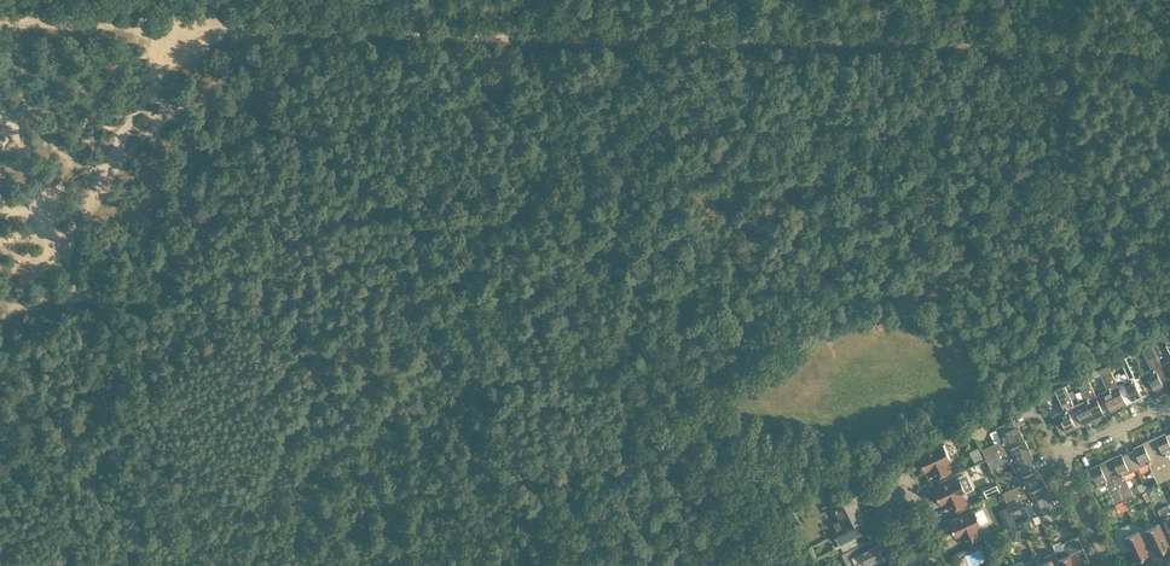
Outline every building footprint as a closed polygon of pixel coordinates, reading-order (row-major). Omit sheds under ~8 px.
[(1139,374),(1147,390),(1148,390),(1153,388),(1162,384),(1163,386),(1169,383),(1169,382),(1169,380),(1161,364),(1161,363),(1152,344),(1142,348),(1145,355),(1149,357),(1154,367),(1140,374),(1139,374)] [(1118,384),(1117,384),(1125,401),(1126,401),(1131,398),(1140,394),(1141,396),(1149,393),(1148,390),(1147,390),(1139,374),(1140,374),(1130,354),(1120,359),(1124,366),(1127,367),(1132,377),(1118,384)] [(1161,364),(1169,380),(1169,359),(1162,363),(1161,363),(1161,364)] [(1096,394),(1095,394),(1103,411),(1104,411),(1110,408),(1118,404),(1119,407),(1127,403),(1126,401),(1125,401),(1117,384),(1118,384),(1109,364),(1098,369),(1102,376),(1105,377),(1110,388),(1096,394)] [(1074,404),(1081,421),(1082,421),(1096,414),(1097,417),(1105,413),(1104,411),(1103,411),(1095,394),(1096,394),(1087,374),(1077,379),(1080,386),(1083,388),(1088,398),(1074,404)] [(1062,410),(1051,415),(1059,432),(1066,429),(1074,425),(1076,427),(1083,424),(1082,421),(1081,421),(1074,404),(1065,385),(1055,389),(1058,396),(1062,398),(1066,408),(1062,410)] [(989,445),(982,448),(986,458),(1025,440),(1022,433),(1019,434),(1012,419),(1001,424),(996,427),(1002,441),(992,446),(989,445)] [(1149,439),(1167,478),(1169,476),(1169,464),(1166,455),(1169,452),(1169,432),(1167,434),(1158,438),(1156,436),(1149,439)] [(1135,449),(1129,452),(1136,468),(1150,462),(1155,472),(1154,475),(1158,482),(1167,478),(1149,439),(1142,442),(1142,443),(1143,445),(1135,449)] [(1025,440),(986,458),(986,459),(991,468),(998,465),(999,461),(1010,457),(1016,471),(1033,463),(1026,448),(1028,447),(1029,447),(1025,440)] [(943,444),(929,451),(918,456),(925,470),(931,467),(935,478),(946,472),(951,470),(946,460),(950,458),(943,444)] [(972,450),(975,460),(983,457),(979,447),(972,450)] [(1113,456),(1105,459),(1124,498),(1133,494),(1130,487),(1127,485),(1122,475),(1136,468),(1129,452),(1123,455),(1114,459),(1113,456)] [(1091,469),(1084,472),(1092,489),(1107,482),(1112,492),(1111,496),(1114,503),(1124,498),(1105,459),(1098,463),(1099,465),(1091,469)] [(1009,489),(1002,492),(1007,502),(1046,484),(1042,477),(1040,478),(1036,469),(1033,463),(1016,471),(1023,485),(1013,490),(1009,489)] [(965,491),(959,477),(934,489),(940,503),(946,500),(951,510),(962,505),(966,503),(961,493),(965,491)] [(1046,484),(1007,502),(1011,512),(1018,508),(1020,505),(1030,500),(1037,515),(1043,512),(1053,507),(1046,492),(1049,491),(1046,484)] [(850,491),(839,497),(832,501),(835,506),(833,507),(835,511),(837,510),(841,518),(834,522),(838,531),(835,533),(836,535),(841,546),(856,538),(856,536),(861,533),(855,523),(864,518),(855,501),(856,499),(853,493),(851,492),(850,491)] [(1169,504),(1158,509),(1169,535),(1169,506),(1169,504)] [(977,525),(981,523),(974,509),(949,521),(956,535),(961,533),(966,543),(977,538),(982,536),(977,525)] [(1003,518),(1007,527),(1016,523),(1012,514),(1003,518)] [(1169,546),(1164,535),(1159,522),(1151,526),(1149,521),(1137,527),(1144,542),(1150,539),(1156,552),(1169,546)] [(1149,552),(1144,542),(1137,527),(1138,529),(1132,532),(1128,523),(1112,531),(1123,553),(1122,550),(1130,546),(1136,559),(1149,552)] [(841,546),(844,551),(842,553),(849,565),(853,565),(856,565),(857,565),(873,565),(875,565),(885,560),(877,544),(869,548),(866,541),(876,536),(876,535),(865,541),(859,544),(857,538),(841,546)] [(1089,560),(1078,535),(1061,543),(1063,547),(1056,551),(1059,557),(1063,565),(1078,565),(1076,562),(1087,557),(1089,560)] [(1063,565),(1059,557),(1056,551),(1044,556),(1046,561),(1039,564),(1038,564),(1039,565),(1062,565),(1063,565)] [(1038,564),(1039,564),(1036,558),(1024,563),(1022,559),(1015,562),(1016,565),(1039,565),(1038,564)]
